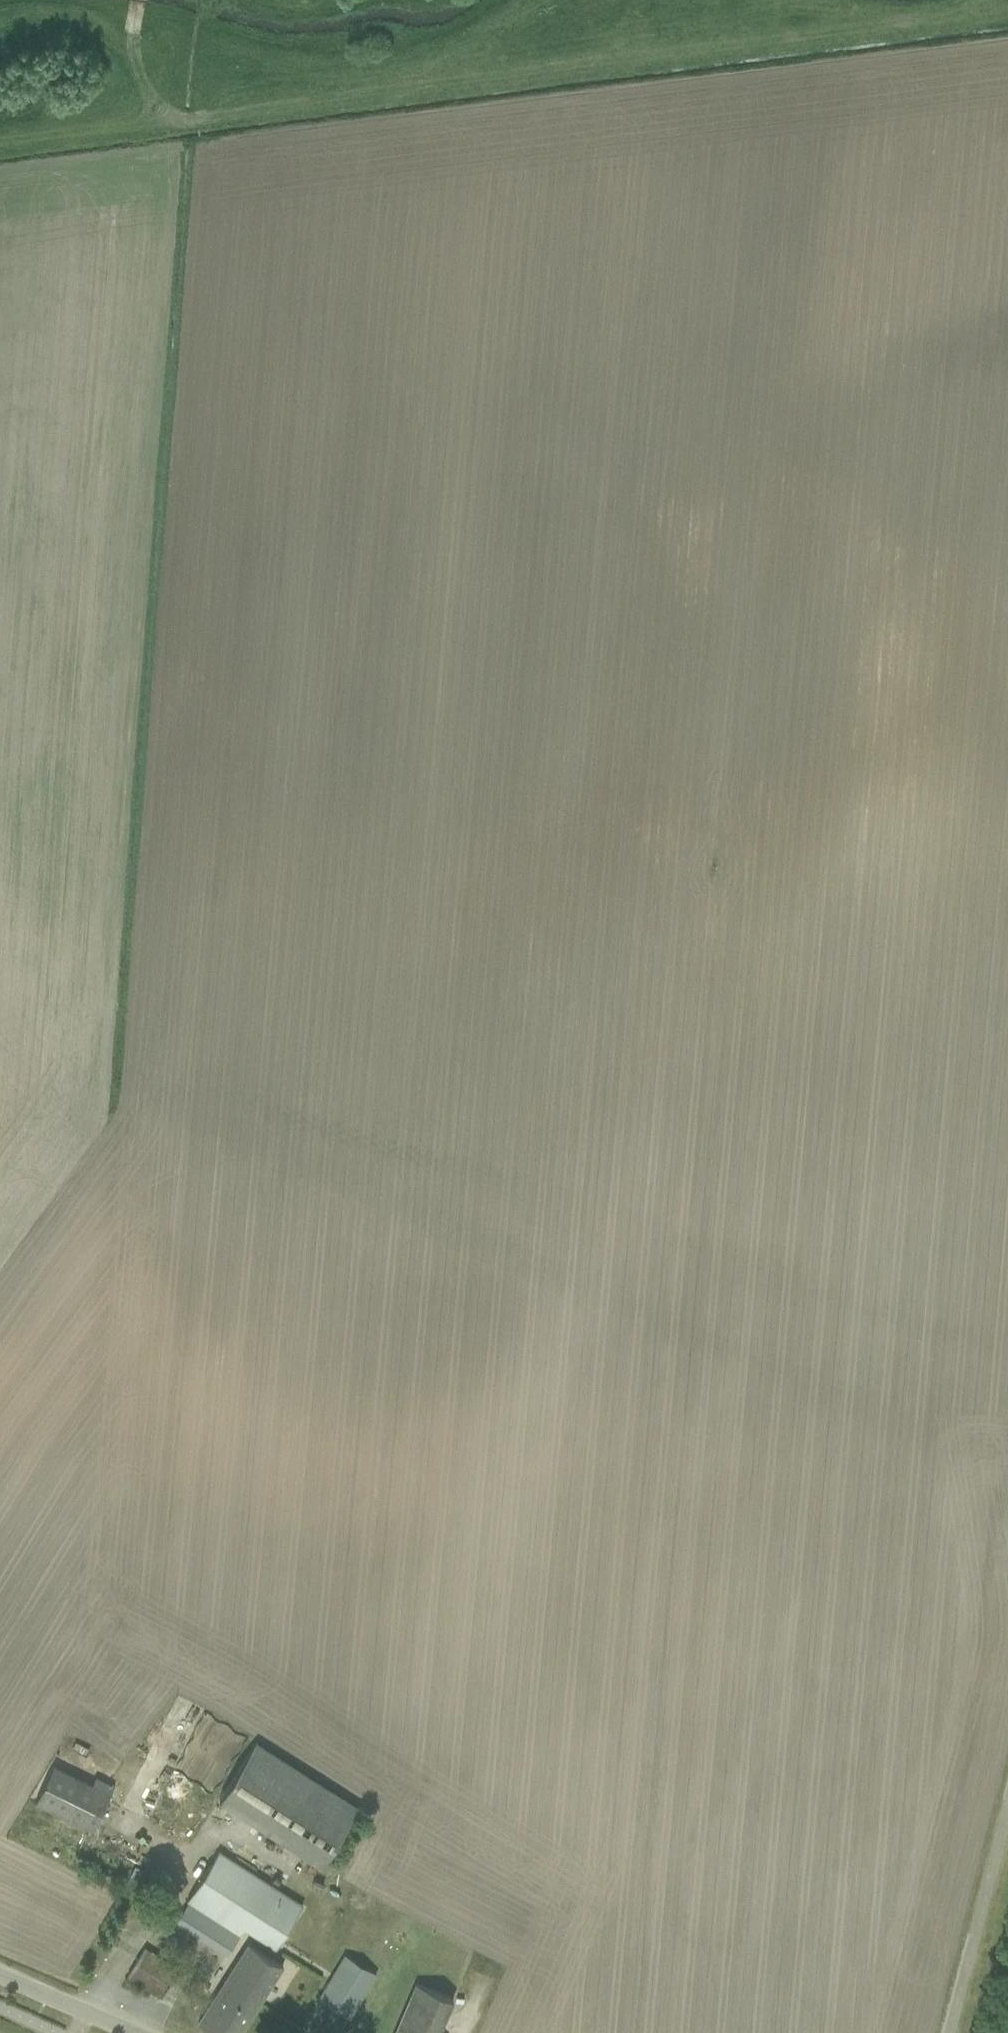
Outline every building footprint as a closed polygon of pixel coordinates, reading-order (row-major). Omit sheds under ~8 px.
[(220,1799),(322,1865),(358,1808),(257,1743),(220,1799)] [(92,1830),(111,1793),(55,1766),(37,1803),(92,1830)] [(244,1928),(275,1947),(302,1905),(218,1851),(187,1900),(240,1934),(244,1928)] [(248,1943),(198,2022),(216,2032),(239,2032),(283,1965),(248,1943)] [(143,1947),(127,1975),(161,1996),(178,1969),(143,1947)] [(378,1975),(372,1971),(344,1954),(318,1998),(353,2017),(378,1975)] [(454,2000),(415,1983),(394,2032),(440,2032),(454,2000)]
